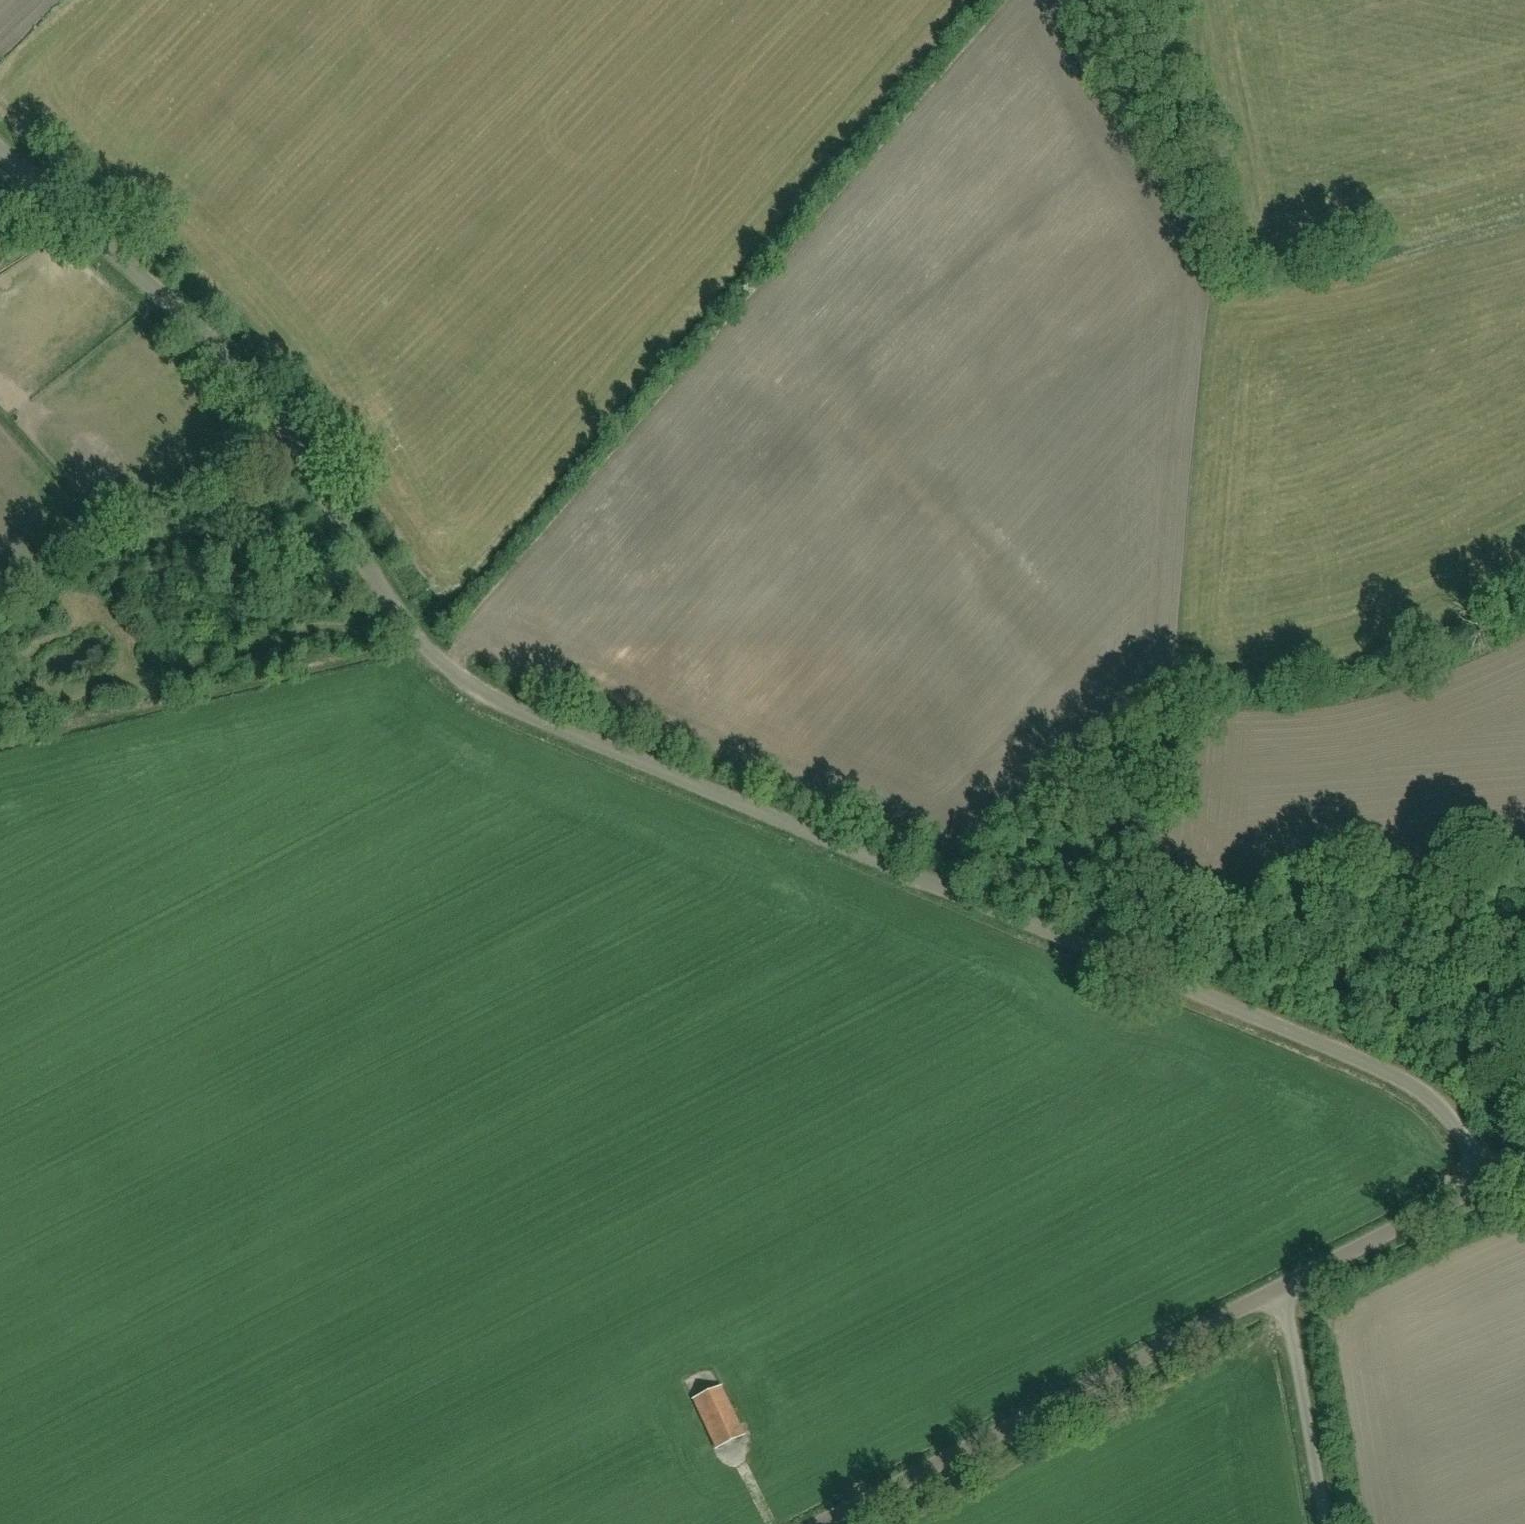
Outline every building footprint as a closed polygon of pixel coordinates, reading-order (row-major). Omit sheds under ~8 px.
[(715,1448),(743,1435),(720,1387),(693,1400),(715,1448)]
